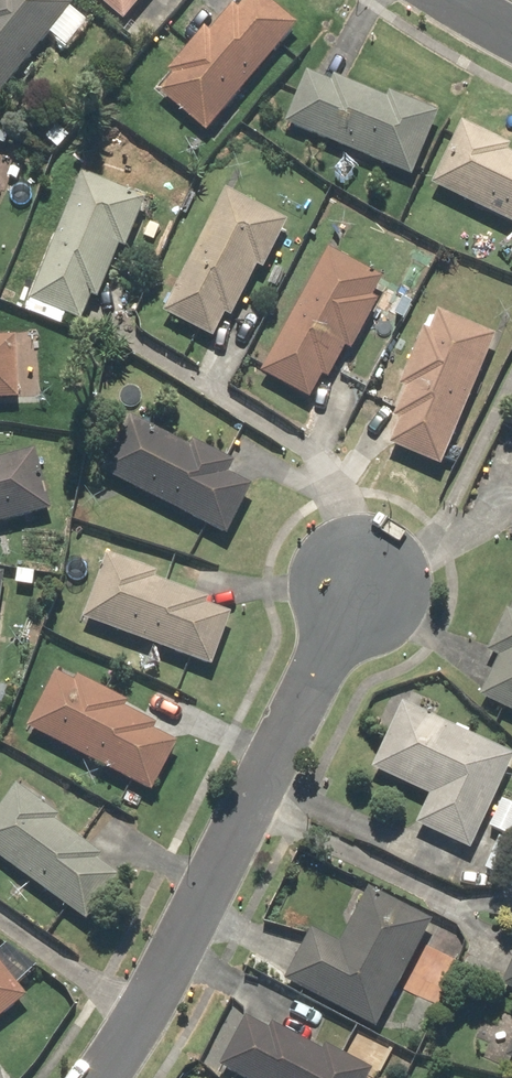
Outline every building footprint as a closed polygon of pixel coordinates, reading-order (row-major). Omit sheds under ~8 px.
[(64,0),(0,0),(0,97),(73,7),(64,0)] [(124,24),(144,0),(96,0),(124,24)] [(297,25),(267,0),(235,0),(158,91),(206,132),(297,25)] [(309,65),(285,127),(412,177),(436,115),(309,65)] [(510,150),(459,127),(431,189),(511,226),(511,158),(507,156),(510,150)] [(117,254),(122,256),(144,198),(82,175),(31,306),(80,325),(88,303),(97,306),(117,254)] [(256,272),(261,274),(287,224),(226,193),(165,314),(213,338),(222,320),(230,324),(256,272)] [(345,351),(350,353),(377,303),(372,301),(383,282),(328,253),(263,376),(310,400),(321,379),(328,383),(345,351)] [(493,340),(437,318),(430,335),(424,332),(401,390),(404,391),(392,421),(401,425),(390,452),(441,472),(493,340)] [(16,340),(0,341),(0,403),(19,402),(16,340)] [(230,476),(234,467),(135,419),(106,478),(228,537),(252,486),(230,476)] [(0,463),(0,527),(48,515),(33,454),(0,463)] [(212,670),(231,618),(206,608),(209,602),(154,582),(156,575),(106,557),(82,622),(212,670)] [(474,698),(511,716),(511,620),(474,698)] [(55,674),(27,728),(153,795),(182,741),(55,674)] [(495,797),(511,759),(511,755),(403,706),(374,773),(430,798),(417,828),(471,852),(480,830),(510,843),(511,839),(511,804),(495,797)] [(120,880),(97,864),(102,858),(55,825),(59,819),(15,787),(0,808),(0,860),(89,923),(120,880)] [(434,925),(368,890),(337,947),(313,934),(287,984),(378,1032),(434,925)] [(25,1001),(0,970),(0,1020),(25,1001)] [(503,992),(511,995),(511,970),(503,992)] [(322,1054),(272,1029),(270,1033),(246,1021),(222,1071),(236,1077),(368,1077),(370,1074),(323,1051),(322,1054)]
